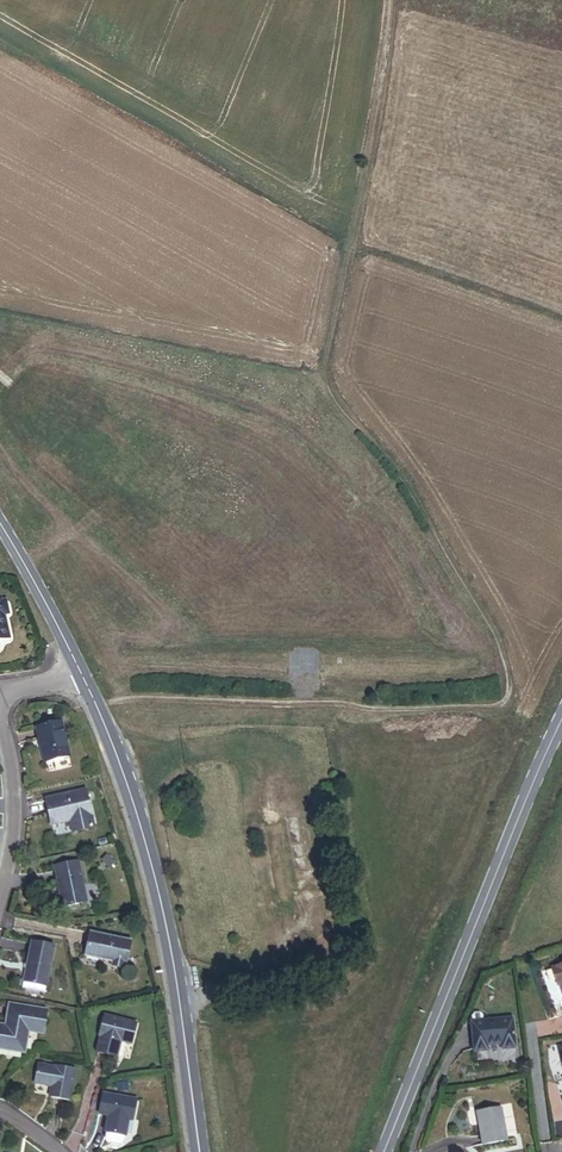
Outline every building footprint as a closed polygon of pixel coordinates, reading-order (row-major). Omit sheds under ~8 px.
[(11,637),(6,615),(11,614),(8,601),(3,602),(3,599),(0,600),(0,640),(11,637)] [(48,761),(72,755),(63,721),(39,727),(48,761)] [(78,830),(95,827),(87,790),(47,799),(53,823),(71,819),(75,818),(78,830)] [(67,907),(88,902),(79,861),(56,866),(60,884),(62,883),(67,907)] [(126,963),(128,963),(133,942),(95,932),(89,954),(116,961),(115,965),(125,967),(126,963)] [(47,995),(55,949),(33,945),(25,990),(47,995)] [(552,970),(558,986),(560,986),(561,992),(561,967),(552,970)] [(27,1054),(30,1033),(46,1035),(50,1012),(12,1006),(9,1029),(8,1033),(0,1032),(0,1033),(0,1049),(27,1054)] [(514,1049),(512,1020),(484,1022),(484,1015),(481,1013),(473,1014),(471,1016),(472,1024),(471,1024),(474,1053),(486,1052),(486,1046),(501,1045),(502,1051),(514,1049)] [(125,1052),(135,1055),(139,1035),(107,1028),(103,1047),(105,1048),(102,1064),(122,1068),(125,1052)] [(52,1096),(70,1101),(77,1070),(58,1066),(57,1068),(41,1064),(37,1082),(54,1086),(52,1096)] [(129,1122),(132,1103),(100,1097),(97,1116),(106,1118),(103,1135),(104,1135),(102,1142),(105,1146),(116,1147),(120,1145),(121,1138),(124,1122),(129,1122)] [(500,1110),(477,1114),(482,1145),(506,1141),(500,1110)]
